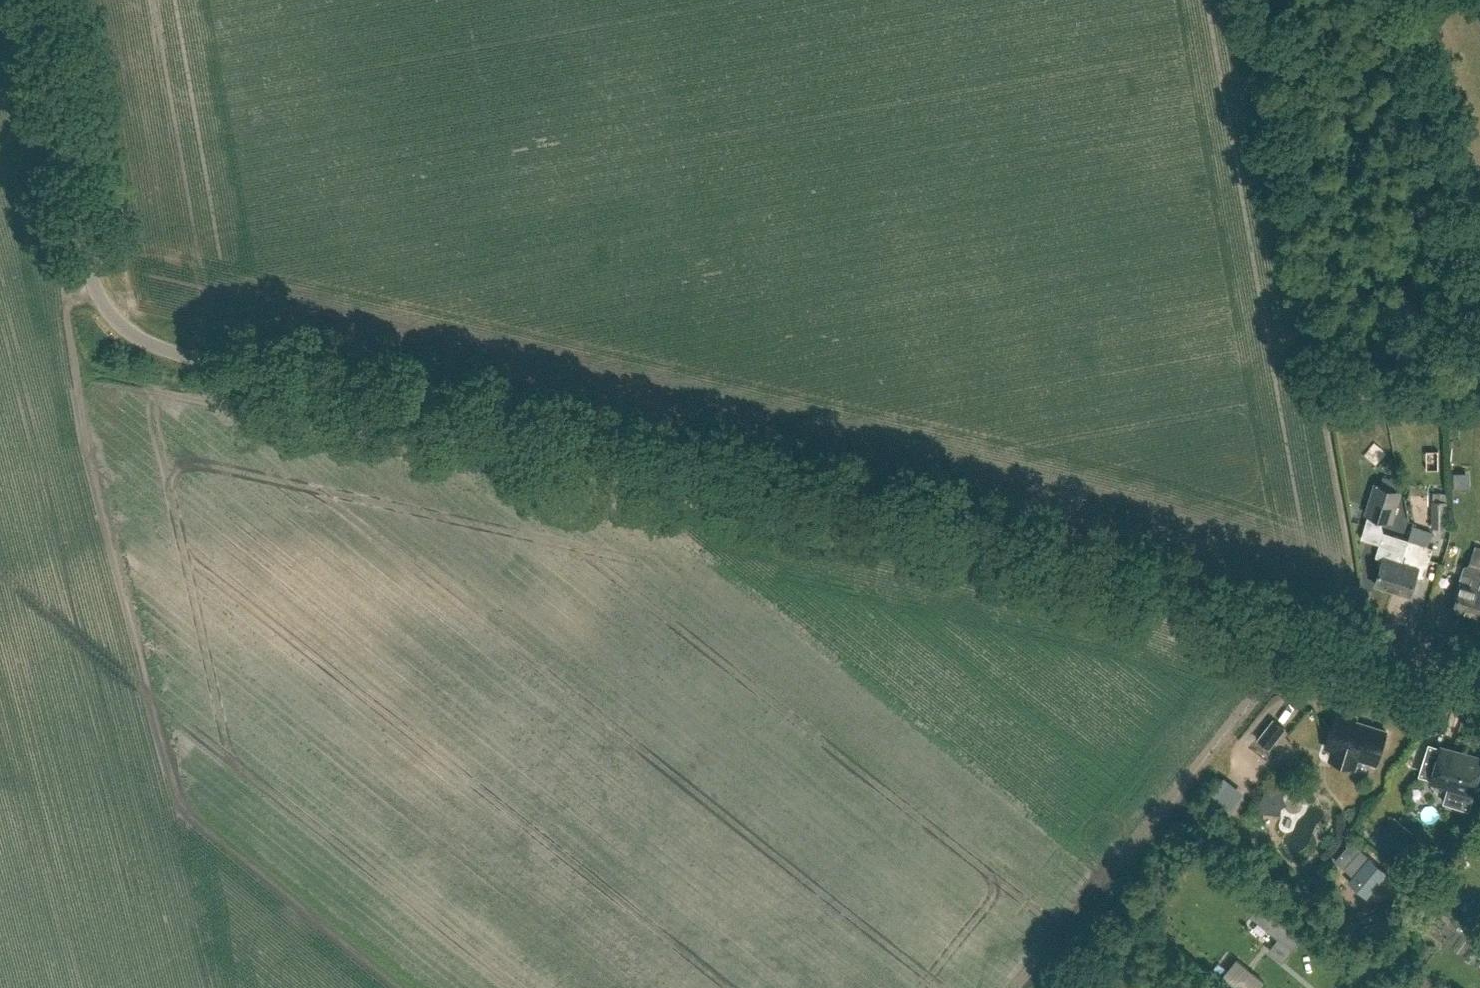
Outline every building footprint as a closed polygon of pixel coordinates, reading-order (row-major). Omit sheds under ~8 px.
[(1344,407),(1362,406),(1361,392),(1343,394),(1344,407)] [(1376,482),(1366,513),(1394,523),(1404,491),(1376,482)] [(1448,527),(1448,500),(1448,492),(1433,492),(1432,527),(1448,527)] [(1416,527),(1411,540),(1394,590),(1410,596),(1417,577),(1424,580),(1435,549),(1430,547),(1435,534),(1416,527)] [(1376,584),(1394,590),(1411,540),(1385,532),(1380,548),(1377,555),(1382,557),(1380,565),(1382,566),(1376,584)] [(1476,546),(1473,553),(1469,568),(1479,572),(1479,547),(1476,546)] [(1460,590),(1454,609),(1473,615),(1479,591),(1479,586),(1479,587),(1476,586),(1479,577),(1463,572),(1457,590),(1460,590)] [(1338,710),(1327,746),(1336,749),(1333,759),(1353,765),(1356,755),(1379,762),(1389,730),(1356,720),(1357,716),(1338,710)] [(1271,747),(1286,727),(1273,718),(1259,736),(1259,738),(1271,747)] [(1479,774),(1479,759),(1440,747),(1431,778),(1451,784),(1452,782),(1475,789),(1479,774)] [(1387,828),(1376,841),(1397,859),(1408,846),(1387,828)] [(1260,902),(1251,914),(1280,936),(1269,949),(1284,960),(1303,935),(1260,902)] [(1373,985),(1359,975),(1358,977),(1350,987),(1370,987),(1373,985)]
